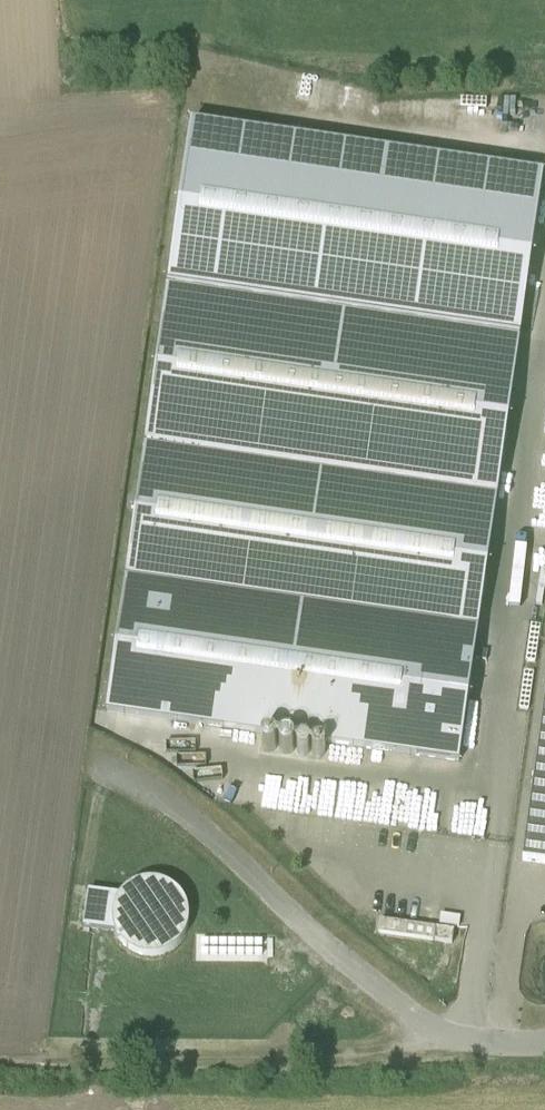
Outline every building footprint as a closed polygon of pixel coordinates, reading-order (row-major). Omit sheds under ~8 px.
[(544,175),(194,124),(108,711),(459,762),(544,175)] [(523,864),(544,867),(544,703),(523,864)] [(119,940),(128,950),(140,957),(154,958),(168,954),(179,946),(186,933),(189,919),(186,906),(180,897),(173,890),(163,885),(153,883),(140,885),(128,891),(122,898),(119,901),(114,914),(114,927),(116,934),(119,940)] [(83,930),(116,934),(114,927),(114,914),(119,901),(122,898),(89,893),(83,930)] [(460,920),(440,917),(438,928),(459,931),(460,920)] [(436,931),(381,923),(379,936),(434,944),(436,931)]
